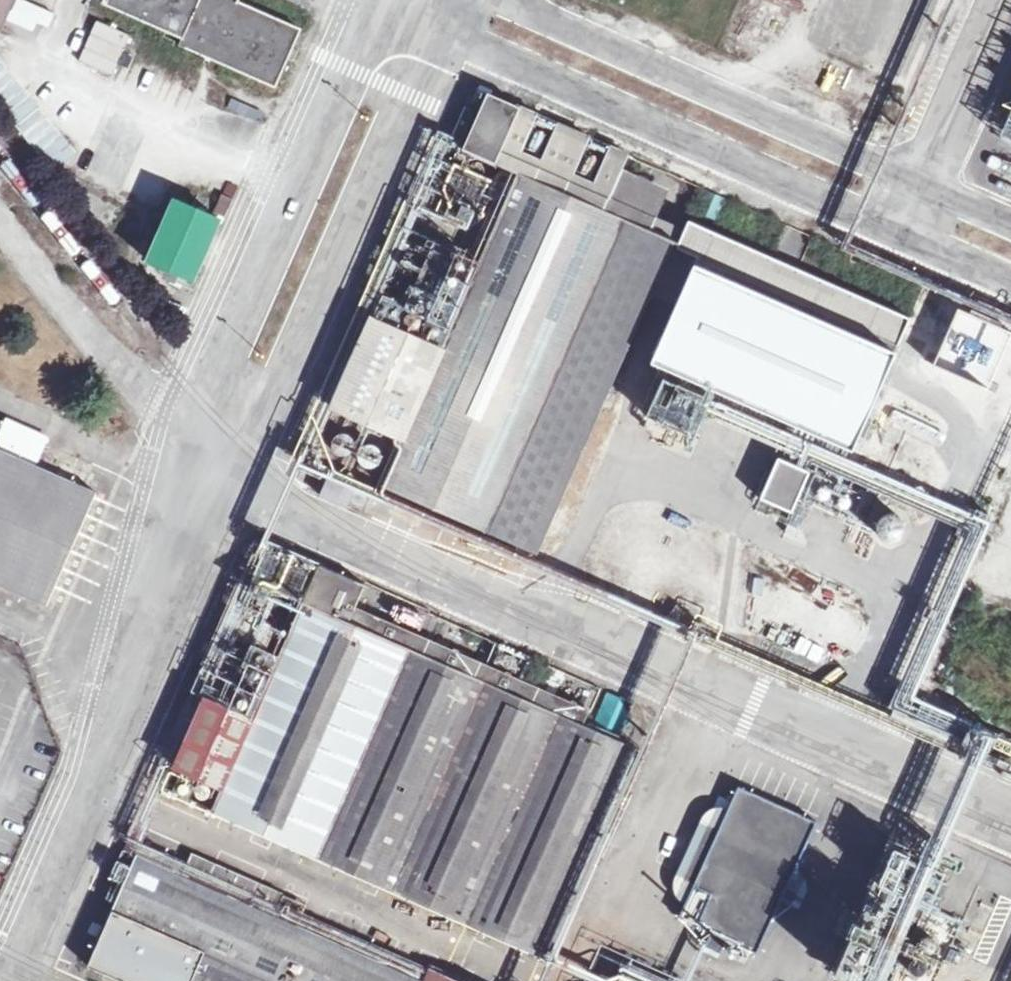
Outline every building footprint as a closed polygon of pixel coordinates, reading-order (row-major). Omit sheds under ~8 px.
[(3,28),(15,0),(0,0),(0,27),(3,28)] [(111,2),(190,35),(186,44),(277,83),(299,30),(239,4),(241,0),(112,0),(111,2)] [(78,60),(112,76),(131,35),(97,19),(78,60)] [(37,156),(51,146),(62,163),(73,156),(0,49),(0,102),(37,156)] [(467,106),(452,143),(498,163),(522,107),(486,91),(477,111),(467,106)] [(608,211),(614,198),(631,154),(613,146),(598,181),(578,173),(593,138),(560,124),(545,159),(524,150),(539,114),(522,107),(498,163),(525,174),(608,211)] [(410,438),(389,487),(542,553),(677,241),(654,231),(608,211),(525,174),(447,351),(376,319),(338,406),(410,438)] [(718,216),(725,198),(704,190),(697,208),(718,216)] [(608,211),(654,231),(660,217),(614,198),(608,211)] [(180,202),(155,262),(193,279),(219,218),(180,202)] [(854,447),(914,317),(692,215),(678,246),(701,256),(654,359),(671,367),(649,414),(697,436),(711,407),(805,450),(815,430),(854,447)] [(49,607),(57,589),(97,495),(0,452),(0,586),(49,607)] [(776,455),(762,503),(798,514),(812,466),(776,455)] [(367,586),(322,566),(255,719),(211,699),(181,766),(227,786),(217,809),(543,955),(633,750),(582,726),(587,712),(530,685),(518,696),(352,624),(358,610),(367,586)] [(262,580),(238,635),(269,649),(280,623),(268,617),(280,588),(262,580)] [(530,685),(358,610),(352,624),(518,696),(530,685)] [(595,718),(624,729),(635,702),(606,691),(595,718)] [(818,828),(738,791),(719,832),(705,826),(678,889),(691,896),(678,928),(707,943),(702,956),(723,965),(728,952),(759,966),(784,907),(797,912),(803,899),(790,893),(818,828)] [(983,859),(935,838),(871,980),(927,980),(983,859)] [(144,845),(92,968),(121,980),(413,980),(370,960),(375,947),(350,936),(344,949),(159,870),(165,854),(144,845)] [(567,941),(561,957),(591,968),(597,951),(567,941)] [(633,969),(627,980),(661,980),(633,969)]
